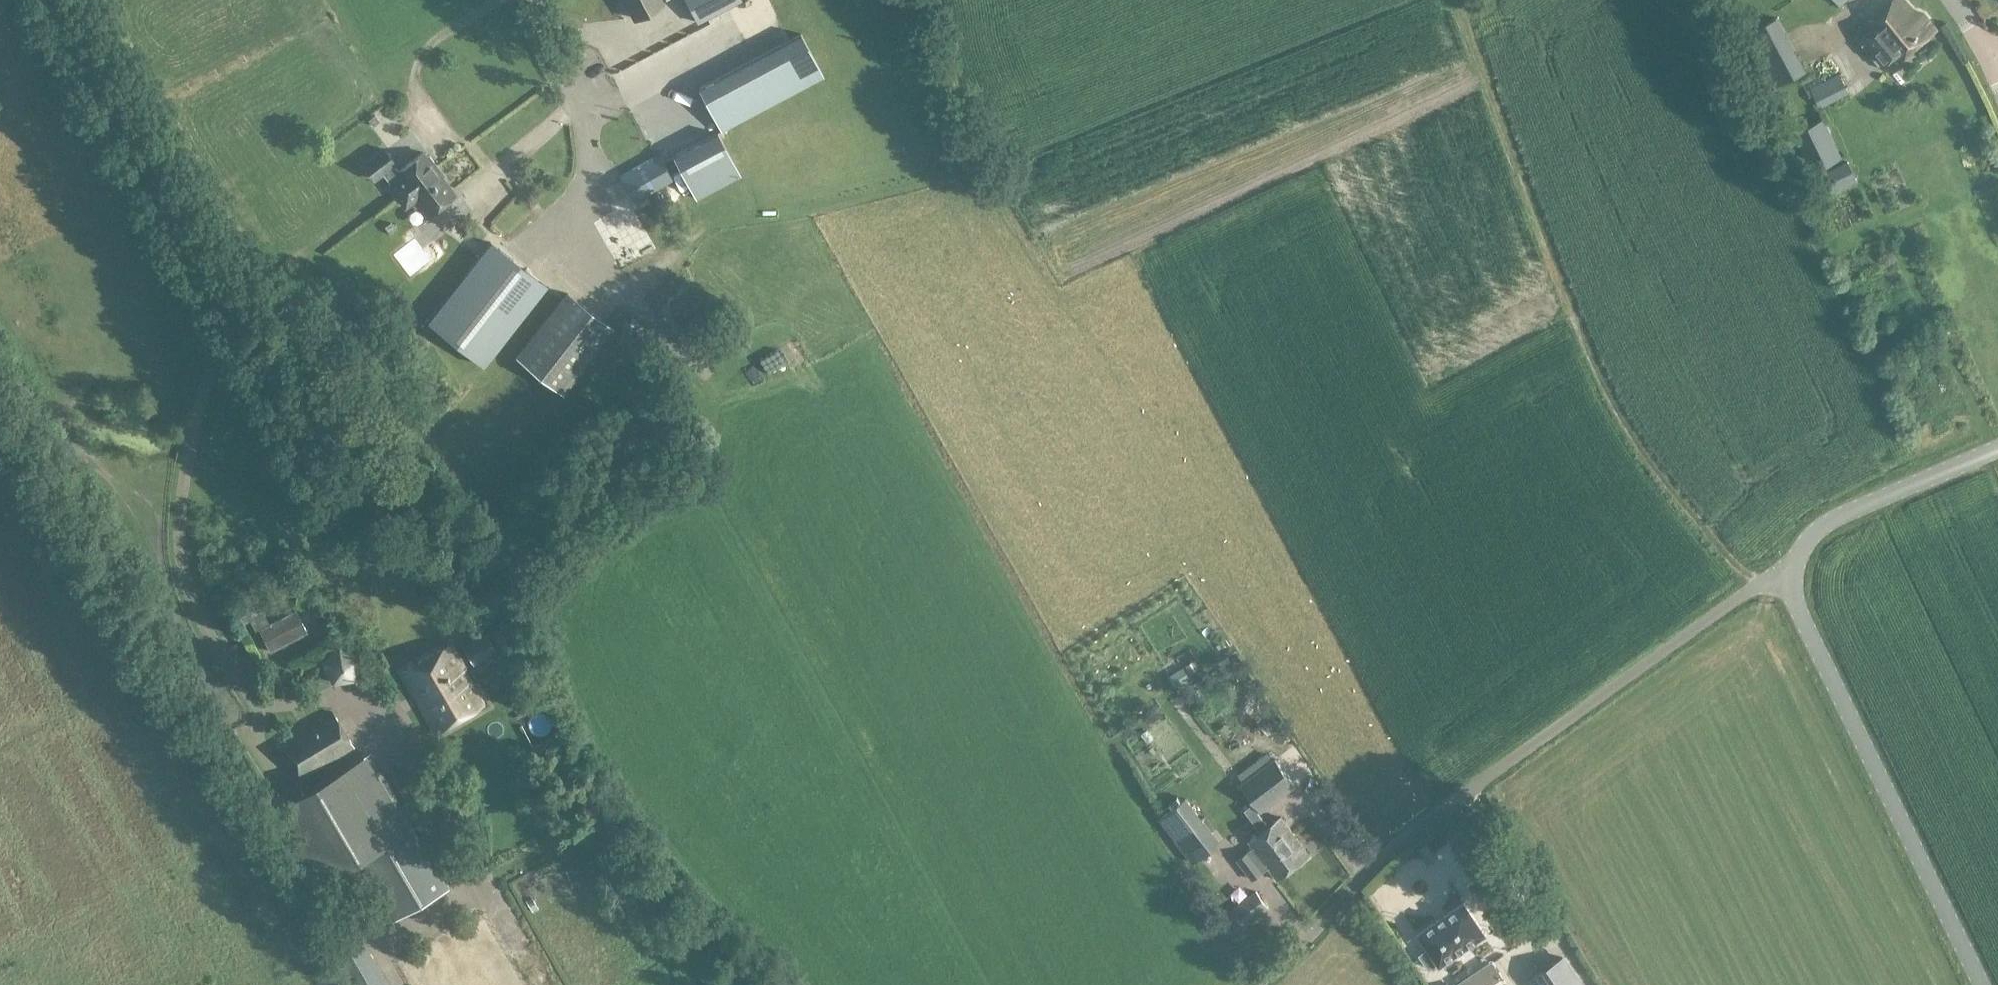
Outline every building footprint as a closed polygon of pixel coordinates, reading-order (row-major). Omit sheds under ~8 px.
[(662,4),(660,0),(625,0),(635,18),(662,4)] [(698,21),(738,0),(686,0),(698,21)] [(1900,62),(1939,29),(1925,12),(1915,9),(1907,0),(1893,0),(1867,22),(1872,29),(1860,39),(1883,67),(1895,57),(1900,62)] [(1808,70),(1778,15),(1746,32),(1776,87),(1808,70)] [(800,34),(698,88),(721,130),(822,76),(800,34)] [(1821,106),(1849,92),(1839,73),(1811,87),(1821,106)] [(402,109),(387,113),(391,126),(406,121),(402,109)] [(1842,157),(1824,118),(1793,132),(1812,171),(1842,157)] [(740,174),(717,132),(673,156),(695,198),(740,174)] [(383,149),(362,165),(374,179),(381,173),(390,184),(389,185),(398,196),(436,169),(435,168),(436,164),(429,155),(425,155),(422,151),(399,169),(383,149)] [(620,175),(633,199),(634,201),(673,179),(659,154),(620,175)] [(1827,194),(1858,180),(1849,160),(1817,175),(1827,194)] [(436,169),(398,196),(406,206),(417,197),(430,213),(442,203),(446,204),(453,199),(452,195),(455,193),(436,169)] [(434,259),(416,235),(392,254),(410,277),(434,259)] [(429,319),(484,363),(546,285),(492,241),(429,319)] [(521,355),(565,388),(615,323),(570,289),(521,355)] [(251,600),(230,610),(238,626),(249,620),(255,631),(258,629),(269,651),(305,633),(305,632),(305,630),(302,624),(300,623),(294,611),(268,625),(262,614),(259,615),(258,614),(251,600)] [(486,632),(463,646),(473,664),(496,651),(486,632)] [(460,653),(455,644),(452,646),(450,643),(401,672),(435,731),(481,704),(460,667),(463,666),(457,655),(460,653)] [(340,674),(367,668),(362,647),(335,653),(340,674)] [(1200,665),(1195,658),(1186,664),(1190,671),(1200,665)] [(1191,677),(1183,665),(1168,675),(1176,686),(1191,677)] [(299,779),(354,746),(334,711),(278,743),(299,779)] [(1262,831),(1269,826),(1258,811),(1261,809),(1262,810),(1295,784),(1276,758),(1242,784),(1256,802),(1246,809),(1262,831)] [(363,761),(270,817),(310,886),(356,859),(358,862),(359,863),(373,887),(392,919),(448,886),(388,782),(378,788),(363,761)] [(1219,841),(1186,797),(1160,816),(1193,860),(1219,841)] [(1254,846),(1237,859),(1252,880),(1263,872),(1262,871),(1269,866),(1270,867),(1279,878),(1310,853),(1282,816),(1269,826),(1262,831),(1250,841),(1254,846)] [(1440,851),(1437,848),(1448,840),(1442,832),(1420,847),(1429,859),(1440,851)] [(1495,881),(1477,894),(1490,914),(1508,901),(1495,881)] [(1238,904),(1218,919),(1230,936),(1269,907),(1257,890),(1249,895),(1238,904)] [(529,906),(535,902),(531,896),(525,900),(529,906)] [(1485,932),(1465,903),(1464,901),(1462,902),(1463,902),(1419,932),(1419,931),(1417,933),(1419,934),(1428,948),(1420,954),(1429,967),(1437,962),(1439,963),(1438,964),(1440,965),(1441,964),(1484,934),(1485,935),(1486,934),(1485,932)] [(362,937),(333,953),(351,984),(390,984),(362,937)] [(1564,958),(1534,978),(1539,984),(1583,984),(1564,958)] [(1437,972),(1443,981),(1462,969),(1456,960),(1437,972)] [(1503,976),(1492,960),(1458,982),(1460,984),(1489,984),(1503,976)]
